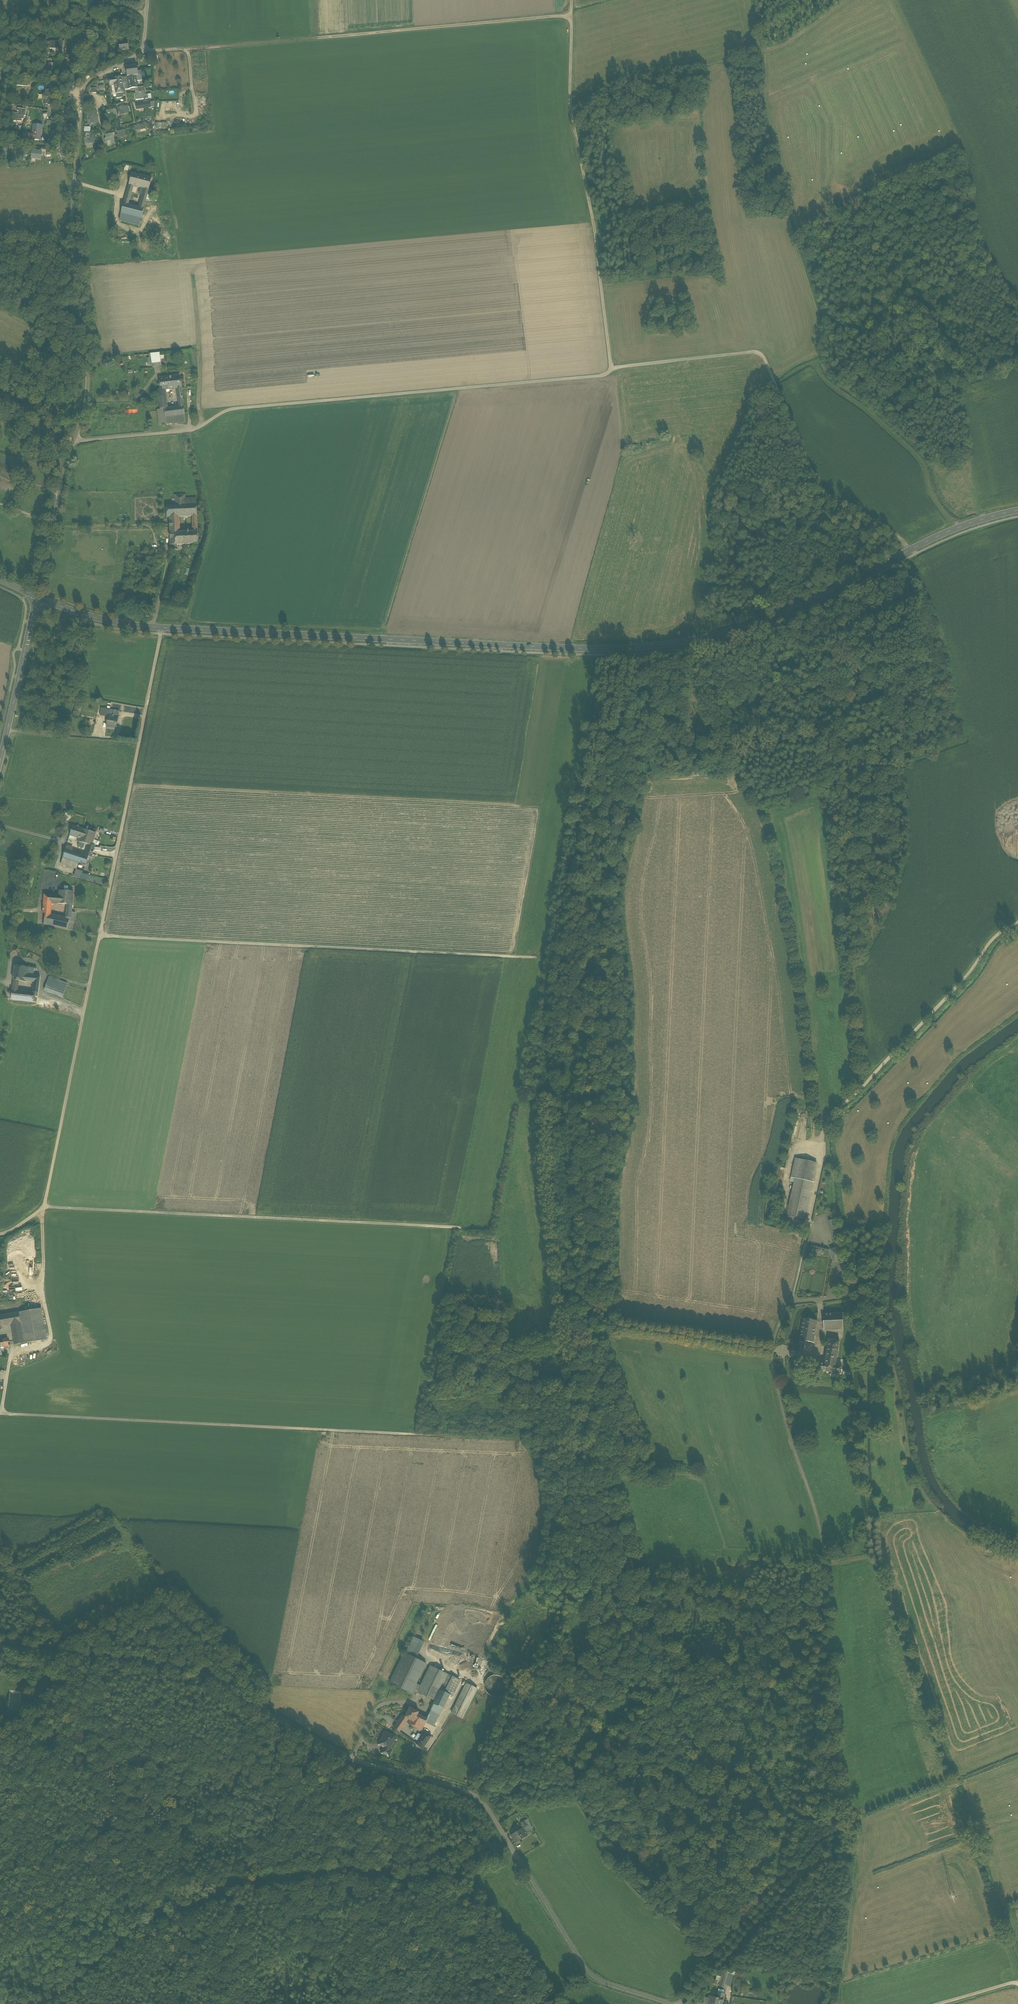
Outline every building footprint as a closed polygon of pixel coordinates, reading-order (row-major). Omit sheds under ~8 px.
[(128,42),(123,43),(122,39),(118,40),(120,52),(129,50),(128,42)] [(79,44),(72,44),(72,41),(69,42),(69,46),(72,46),(73,52),(80,51),(80,49),(78,49),(78,46),(79,46),(79,44)] [(137,67),(126,68),(128,83),(129,89),(131,89),(138,88),(137,81),(142,80),(141,75),(138,75),(137,67)] [(121,78),(110,79),(111,85),(115,85),(116,94),(123,93),(123,89),(122,84),(121,78)] [(145,91),(138,91),(138,88),(131,89),(131,91),(135,90),(136,100),(144,99),(144,96),(146,96),(145,91)] [(52,90),(46,90),(46,94),(43,94),(43,99),(46,99),(46,104),(52,104),(52,90)] [(26,110),(18,108),(17,111),(19,112),(19,114),(14,113),(13,115),(13,121),(16,121),(21,122),(21,119),(23,119),(23,116),(26,116),(26,110)] [(96,115),(87,117),(88,124),(94,123),(98,122),(98,118),(96,119),(96,115)] [(42,126),(34,125),(33,135),(23,134),(23,139),(41,141),(41,140),(42,141),(44,140),(45,139),(45,137),(43,136),(41,137),(42,126)] [(126,197),(130,198),(134,186),(137,187),(140,176),(132,173),(126,197)] [(152,178),(140,176),(137,187),(141,188),(145,189),(149,190),(152,178)] [(128,205),(124,204),(121,214),(141,219),(144,209),(139,208),(128,205)] [(141,219),(121,214),(120,221),(139,226),(141,219)] [(159,354),(151,355),(151,358),(152,365),(152,366),(161,365),(159,354)] [(180,376),(169,377),(170,389),(177,388),(181,388),(180,376)] [(169,377),(159,379),(161,390),(158,390),(159,402),(167,401),(165,390),(170,389),(169,377)] [(167,401),(159,402),(160,409),(164,409),(164,408),(168,408),(167,401)] [(168,408),(164,408),(164,409),(166,423),(185,421),(183,406),(179,407),(168,408)] [(160,409),(158,410),(160,425),(166,425),(166,423),(164,409),(160,409)] [(715,466),(719,462),(714,458),(710,462),(715,466)] [(185,495),(175,495),(175,505),(185,505),(185,499),(185,495)] [(175,505),(166,506),(167,517),(179,517),(192,516),(197,516),(197,504),(196,498),(185,499),(185,505),(175,505)] [(180,523),(169,523),(170,545),(185,544),(185,532),(183,532),(183,529),(180,529),(180,523)] [(193,532),(185,532),(185,544),(198,544),(198,532),(193,532)] [(106,728),(111,729),(111,725),(112,725),(113,720),(111,720),(112,716),(118,717),(119,712),(119,711),(101,708),(100,716),(108,718),(106,728)] [(65,821),(70,815),(67,812),(62,818),(65,821)] [(92,845),(95,846),(97,841),(94,840),(96,834),(73,826),(70,836),(78,838),(77,841),(79,842),(85,844),(89,845),(92,846),(92,845)] [(87,853),(93,854),(94,851),(95,848),(95,846),(92,845),(92,846),(89,845),(88,849),(87,853)] [(81,854),(74,851),(72,851),(70,850),(66,849),(63,858),(67,859),(68,860),(71,860),(78,863),(81,854)] [(78,863),(86,866),(89,857),(92,858),(93,854),(87,853),(86,855),(81,854),(78,863),(79,863),(78,863)] [(68,860),(66,866),(77,869),(78,863),(79,863),(78,863),(71,860),(68,860)] [(83,872),(77,869),(74,877),(81,879),(83,873),(83,872)] [(68,903),(73,903),(74,892),(59,891),(58,895),(58,897),(62,897),(62,896),(66,896),(65,898),(68,898),(68,903)] [(67,904),(66,907),(73,908),(73,903),(68,903),(68,898),(65,898),(66,896),(62,896),(62,897),(58,897),(58,895),(44,894),(43,902),(52,903),(67,904)] [(43,924),(52,926),(55,915),(51,914),(46,913),(45,914),(43,924)] [(66,918),(55,915),(52,926),(54,927),(67,930),(69,918),(66,918)] [(19,981),(27,982),(28,975),(28,968),(25,967),(15,966),(13,980),(13,981),(19,981)] [(34,982),(33,987),(39,988),(40,976),(33,976),(28,975),(27,982),(34,982)] [(51,983),(62,987),(63,983),(49,977),(47,982),(51,983)] [(49,977),(63,983),(62,987),(51,983),(48,991),(63,997),(68,984),(49,977)] [(33,992),(18,990),(12,990),(11,999),(37,1002),(38,993),(33,992)] [(786,1217),(804,1221),(813,1182),(810,1181),(814,1162),(796,1158),(791,1177),(795,1178),(794,1183),(786,1217)] [(770,1193),(776,1194),(778,1184),(771,1183),(770,1193)] [(829,1221),(834,1244),(839,1243),(840,1243),(835,1220),(829,1221)] [(844,1259),(840,1247),(835,1248),(831,1250),(834,1261),(839,1260),(844,1259)] [(839,1260),(846,1283),(851,1282),(844,1259),(839,1260)] [(845,1283),(848,1293),(854,1291),(851,1282),(846,1283),(845,1283)] [(43,1308),(19,1312),(21,1323),(24,1343),(48,1339),(43,1308)] [(11,1324),(21,1323),(19,1312),(1,1315),(0,1315),(0,1326),(11,1324)] [(823,1314),(824,1330),(843,1329),(843,1313),(823,1314)] [(803,1318),(800,1340),(805,1341),(814,1343),(817,1321),(803,1318)] [(24,1343),(21,1323),(11,1324),(14,1345),(24,1343)] [(829,1339),(825,1364),(824,1371),(841,1374),(842,1370),(842,1366),(836,1365),(840,1341),(829,1339)] [(808,1369),(813,1370),(814,1362),(802,1360),(803,1357),(797,1356),(795,1368),(796,1368),(801,1369),(801,1368),(804,1368),(804,1370),(808,1370),(808,1369)] [(813,1370),(824,1371),(825,1364),(814,1362),(813,1370)] [(454,1615),(448,1629),(456,1632),(462,1619),(454,1615)] [(465,1635),(469,1637),(475,1624),(471,1622),(465,1635)] [(477,1640),(482,1643),(489,1628),(484,1626),(477,1640)] [(414,1637),(405,1654),(416,1659),(424,1642),(414,1637)] [(450,1648),(444,1657),(449,1659),(454,1652),(453,1651),(456,1645),(455,1644),(452,1649),(450,1648)] [(416,1695),(417,1692),(420,1685),(416,1683),(426,1663),(416,1659),(405,1654),(404,1653),(390,1683),(392,1684),(394,1685),(416,1695)] [(417,1692),(435,1700),(435,1701),(440,1690),(448,1674),(430,1666),(420,1685),(417,1692)] [(460,1680),(448,1674),(440,1690),(449,1695),(452,1696),(460,1680)] [(452,1713),(462,1718),(477,1689),(466,1683),(452,1713)] [(435,1700),(433,1704),(443,1708),(449,1695),(440,1690),(435,1701),(435,1700)] [(10,1691),(11,1705),(21,1704),(20,1691),(10,1691)] [(427,1718),(425,1722),(428,1724),(434,1727),(440,1714),(443,1708),(433,1704),(430,1710),(431,1710),(427,1718)] [(410,1707),(404,1717),(409,1719),(410,1720),(413,1722),(416,1718),(420,1720),(419,1722),(424,1724),(425,1722),(427,1718),(418,1714),(419,1712),(410,1707)] [(423,1731),(428,1724),(425,1722),(424,1724),(419,1722),(420,1720),(416,1718),(413,1722),(410,1720),(408,1724),(423,1731)] [(394,1728),(400,1732),(404,1726),(398,1722),(394,1728)] [(384,1747),(390,1750),(392,1744),(395,1736),(384,1731),(378,1745),(384,1747)] [(416,1744),(423,1749),(431,1736),(424,1731),(422,1736),(418,1741),(416,1744)] [(381,1753),(389,1757),(392,1751),(390,1750),(384,1747),(381,1753)] [(521,1823),(524,1828),(527,1827),(530,1825),(527,1819),(521,1823)] [(512,1836),(516,1843),(527,1836),(523,1829),(512,1836)] [(719,1984),(724,1986),(725,1984),(728,1973),(724,1972),(724,1971),(722,1975),(720,1981),(719,1984)] [(731,1986),(734,1975),(728,1973),(725,1984),(731,1986)]
